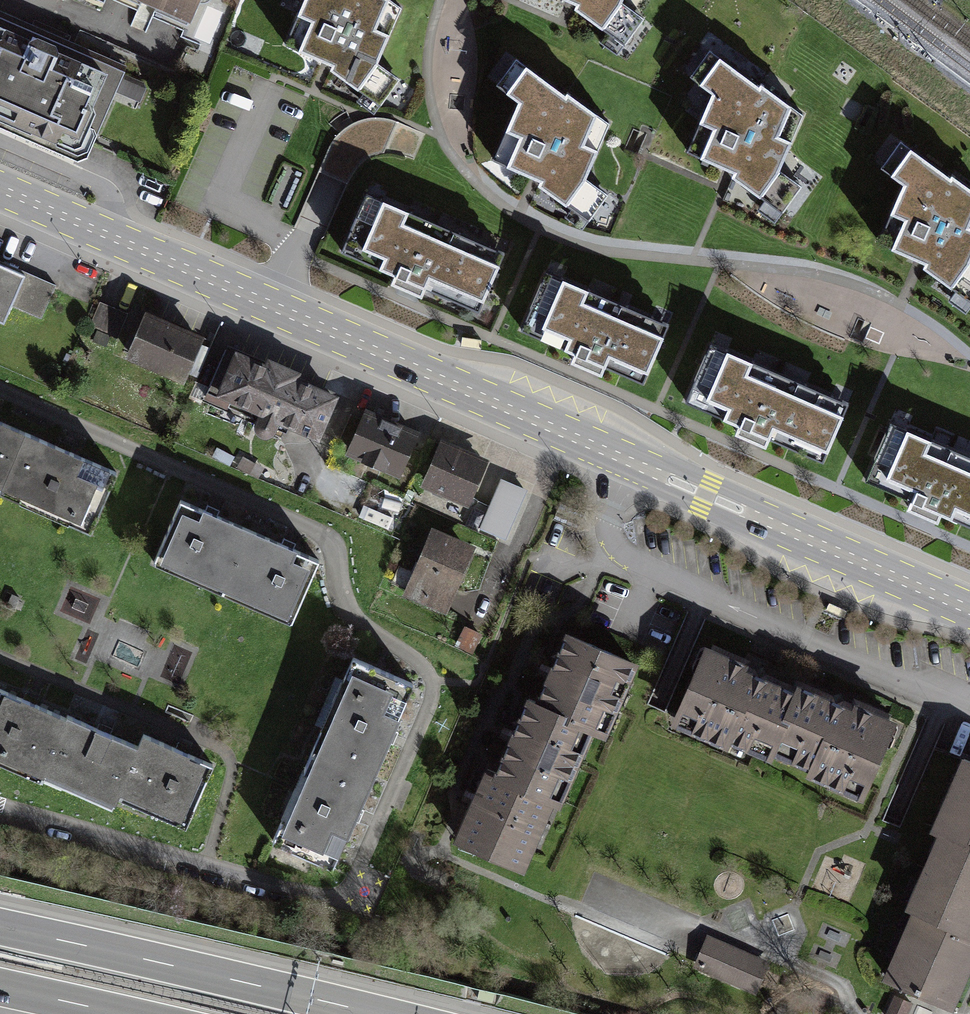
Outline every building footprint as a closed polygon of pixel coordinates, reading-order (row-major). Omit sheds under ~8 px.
[(147,11),(152,0),(121,0),(147,11)] [(147,11),(189,29),(201,0),(152,0),(147,11)] [(384,0),(304,0),(284,50),(329,73),(328,78),(383,114),(404,85),(382,68),(404,14),(384,0)] [(571,3),(578,6),(575,11),(624,45),(644,17),(622,3),(623,0),(565,0),(571,3)] [(0,15),(0,121),(86,159),(126,70),(0,15)] [(808,118),(710,50),(687,80),(710,99),(687,154),(730,172),(735,174),(733,179),(786,218),(807,189),(786,172),(808,118)] [(613,131),(515,62),(492,93),(515,111),(493,166),(538,189),(537,194),(591,230),(613,201),(591,184),(613,131)] [(319,171),(346,184),(355,168),(370,157),(383,153),(413,158),(424,135),(396,123),(376,119),(362,121),(344,128),(332,142),(319,171)] [(901,143),(878,174),(901,192),(878,247),(924,270),(923,274),(969,306),(969,191),(901,143)] [(510,261),(365,197),(336,262),(481,326),(510,261)] [(0,263),(0,318),(1,318),(21,272),(0,263)] [(678,336),(545,277),(516,342),(649,401),(678,336)] [(178,322),(146,308),(126,354),(183,379),(203,333),(178,322)] [(337,392),(227,344),(206,391),(317,439),(337,392)] [(856,415),(712,351),(683,416),(827,480),(856,415)] [(421,428),(365,403),(343,452),(400,476),(421,428)] [(0,422),(0,490),(25,432),(0,422)] [(888,427),(859,495),(969,541),(969,461),(888,427)] [(25,432),(0,490),(0,492),(88,530),(114,471),(25,432)] [(489,455),(440,434),(420,479),(470,500),(489,455)] [(524,489),(501,479),(480,527),(503,538),(524,489)] [(252,525),(182,495),(156,555),(226,585),(252,525)] [(321,556),(252,525),(226,585),(295,615),(321,556)] [(475,548),(431,529),(403,595),(446,614),(452,599),(475,548)] [(19,597),(11,594),(6,606),(14,610),(19,597)] [(473,631),(464,627),(455,646),(472,654),(481,635),(473,631)] [(566,630),(535,702),(598,729),(607,733),(639,661),(566,630)] [(709,644),(676,720),(768,760),(801,684),(709,644)] [(415,684),(353,657),(315,746),(377,772),(415,684)] [(801,684),(768,760),(861,800),(894,724),(801,684)] [(0,689),(0,754),(44,773),(47,766),(67,719),(0,689)] [(526,698),(494,770),(557,798),(567,802),(598,729),(535,702),(526,698)] [(68,716),(67,719),(47,766),(117,797),(120,789),(138,747),(68,716)] [(213,764),(143,734),(138,747),(120,789),(189,819),(213,764)] [(377,772),(315,746),(276,834),(338,861),(377,772)] [(969,851),(969,764),(960,760),(928,833),(938,837),(969,851)] [(484,766),(453,838),(525,870),(557,798),(494,770),(484,766)] [(969,937),(969,851),(938,837),(906,909),(915,913),(969,937)] [(950,1013),(957,1013),(969,985),(969,937),(915,913),(884,985),(950,1013)] [(757,995),(769,966),(706,939),(694,968),(757,995)] [(894,999),(887,1013),(910,1013),(913,1008),(894,999)]
